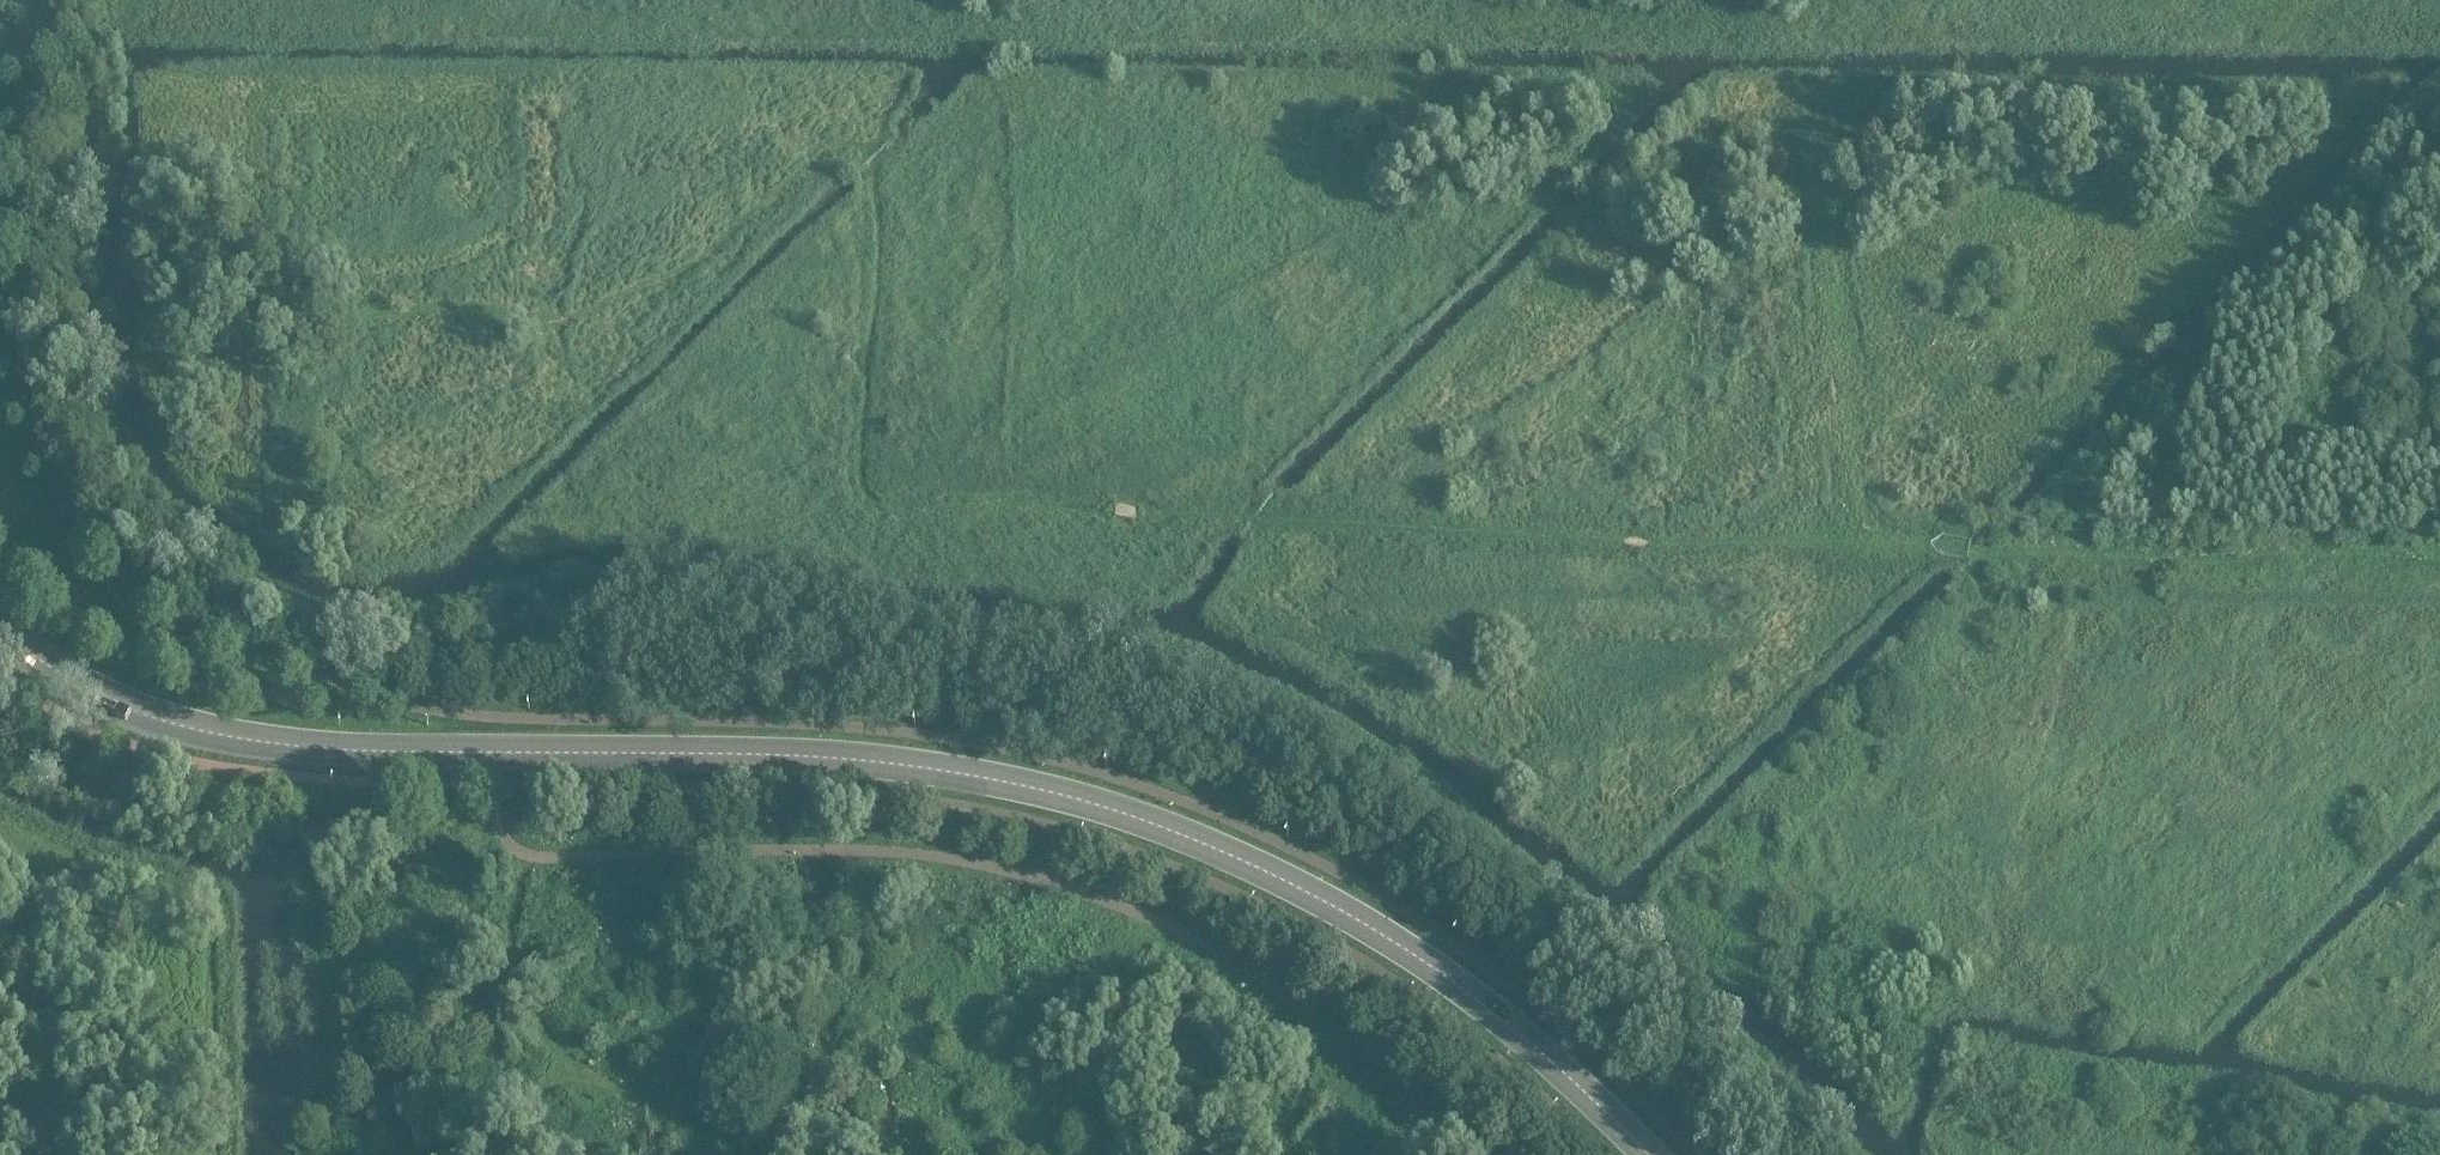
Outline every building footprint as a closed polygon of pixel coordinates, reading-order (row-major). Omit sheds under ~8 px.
[(1113,504),(1111,513),(1134,517),(1135,507),(1113,504)]
